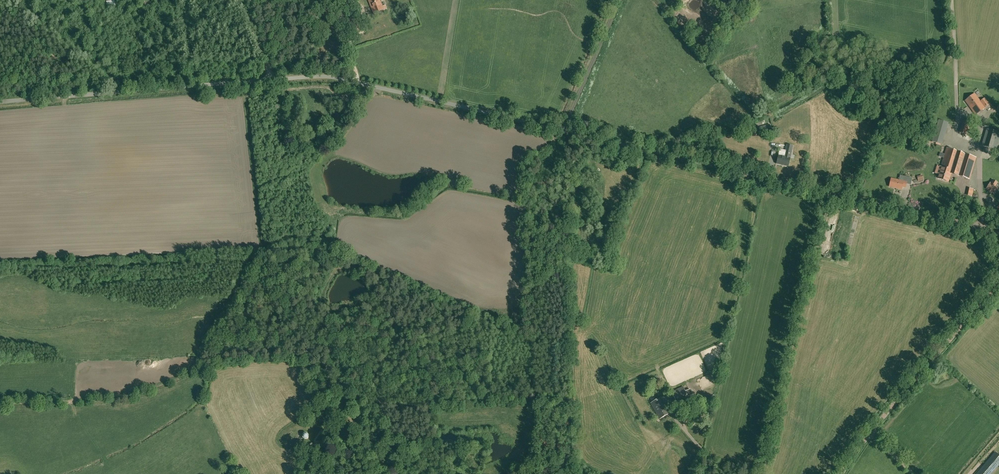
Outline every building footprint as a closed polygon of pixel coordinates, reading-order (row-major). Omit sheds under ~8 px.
[(383,9),(385,8),(384,5),(382,5),(380,0),(368,0),(373,14),(384,10),(383,9)] [(354,30),(358,25),(350,19),(346,24),(354,30)] [(360,103),(361,96),(353,94),(351,101),(360,103)] [(975,115),(985,108),(989,104),(986,100),(981,103),(975,94),(965,101),(975,115)] [(966,134),(970,120),(964,118),(960,132),(966,134)] [(942,144),(948,123),(938,120),(932,141),(942,144)] [(987,129),(982,146),(997,151),(998,143),(998,133),(987,129)] [(778,155),(776,163),(788,166),(793,146),(787,145),(784,157),(778,155)] [(940,169),(943,170),(939,181),(947,183),(951,173),(970,179),(977,158),(947,148),(940,169)] [(906,188),(907,181),(899,180),(891,178),(889,186),(901,189),(902,187),(906,188)] [(998,189),(992,183),(987,188),(994,194),(998,189)] [(674,397),(670,398),(673,403),(676,402),(678,406),(690,401),(688,397),(692,395),(690,389),(685,391),(683,387),(672,392),(674,397)] [(651,403),(656,414),(666,408),(660,398),(651,403)] [(669,413),(666,408),(656,414),(659,419),(669,413)] [(688,410),(683,413),(687,419),(692,416),(688,410)] [(977,473),(990,473),(991,473),(998,463),(998,460),(998,459),(998,456),(995,453),(984,467),(981,470),(977,473)]
